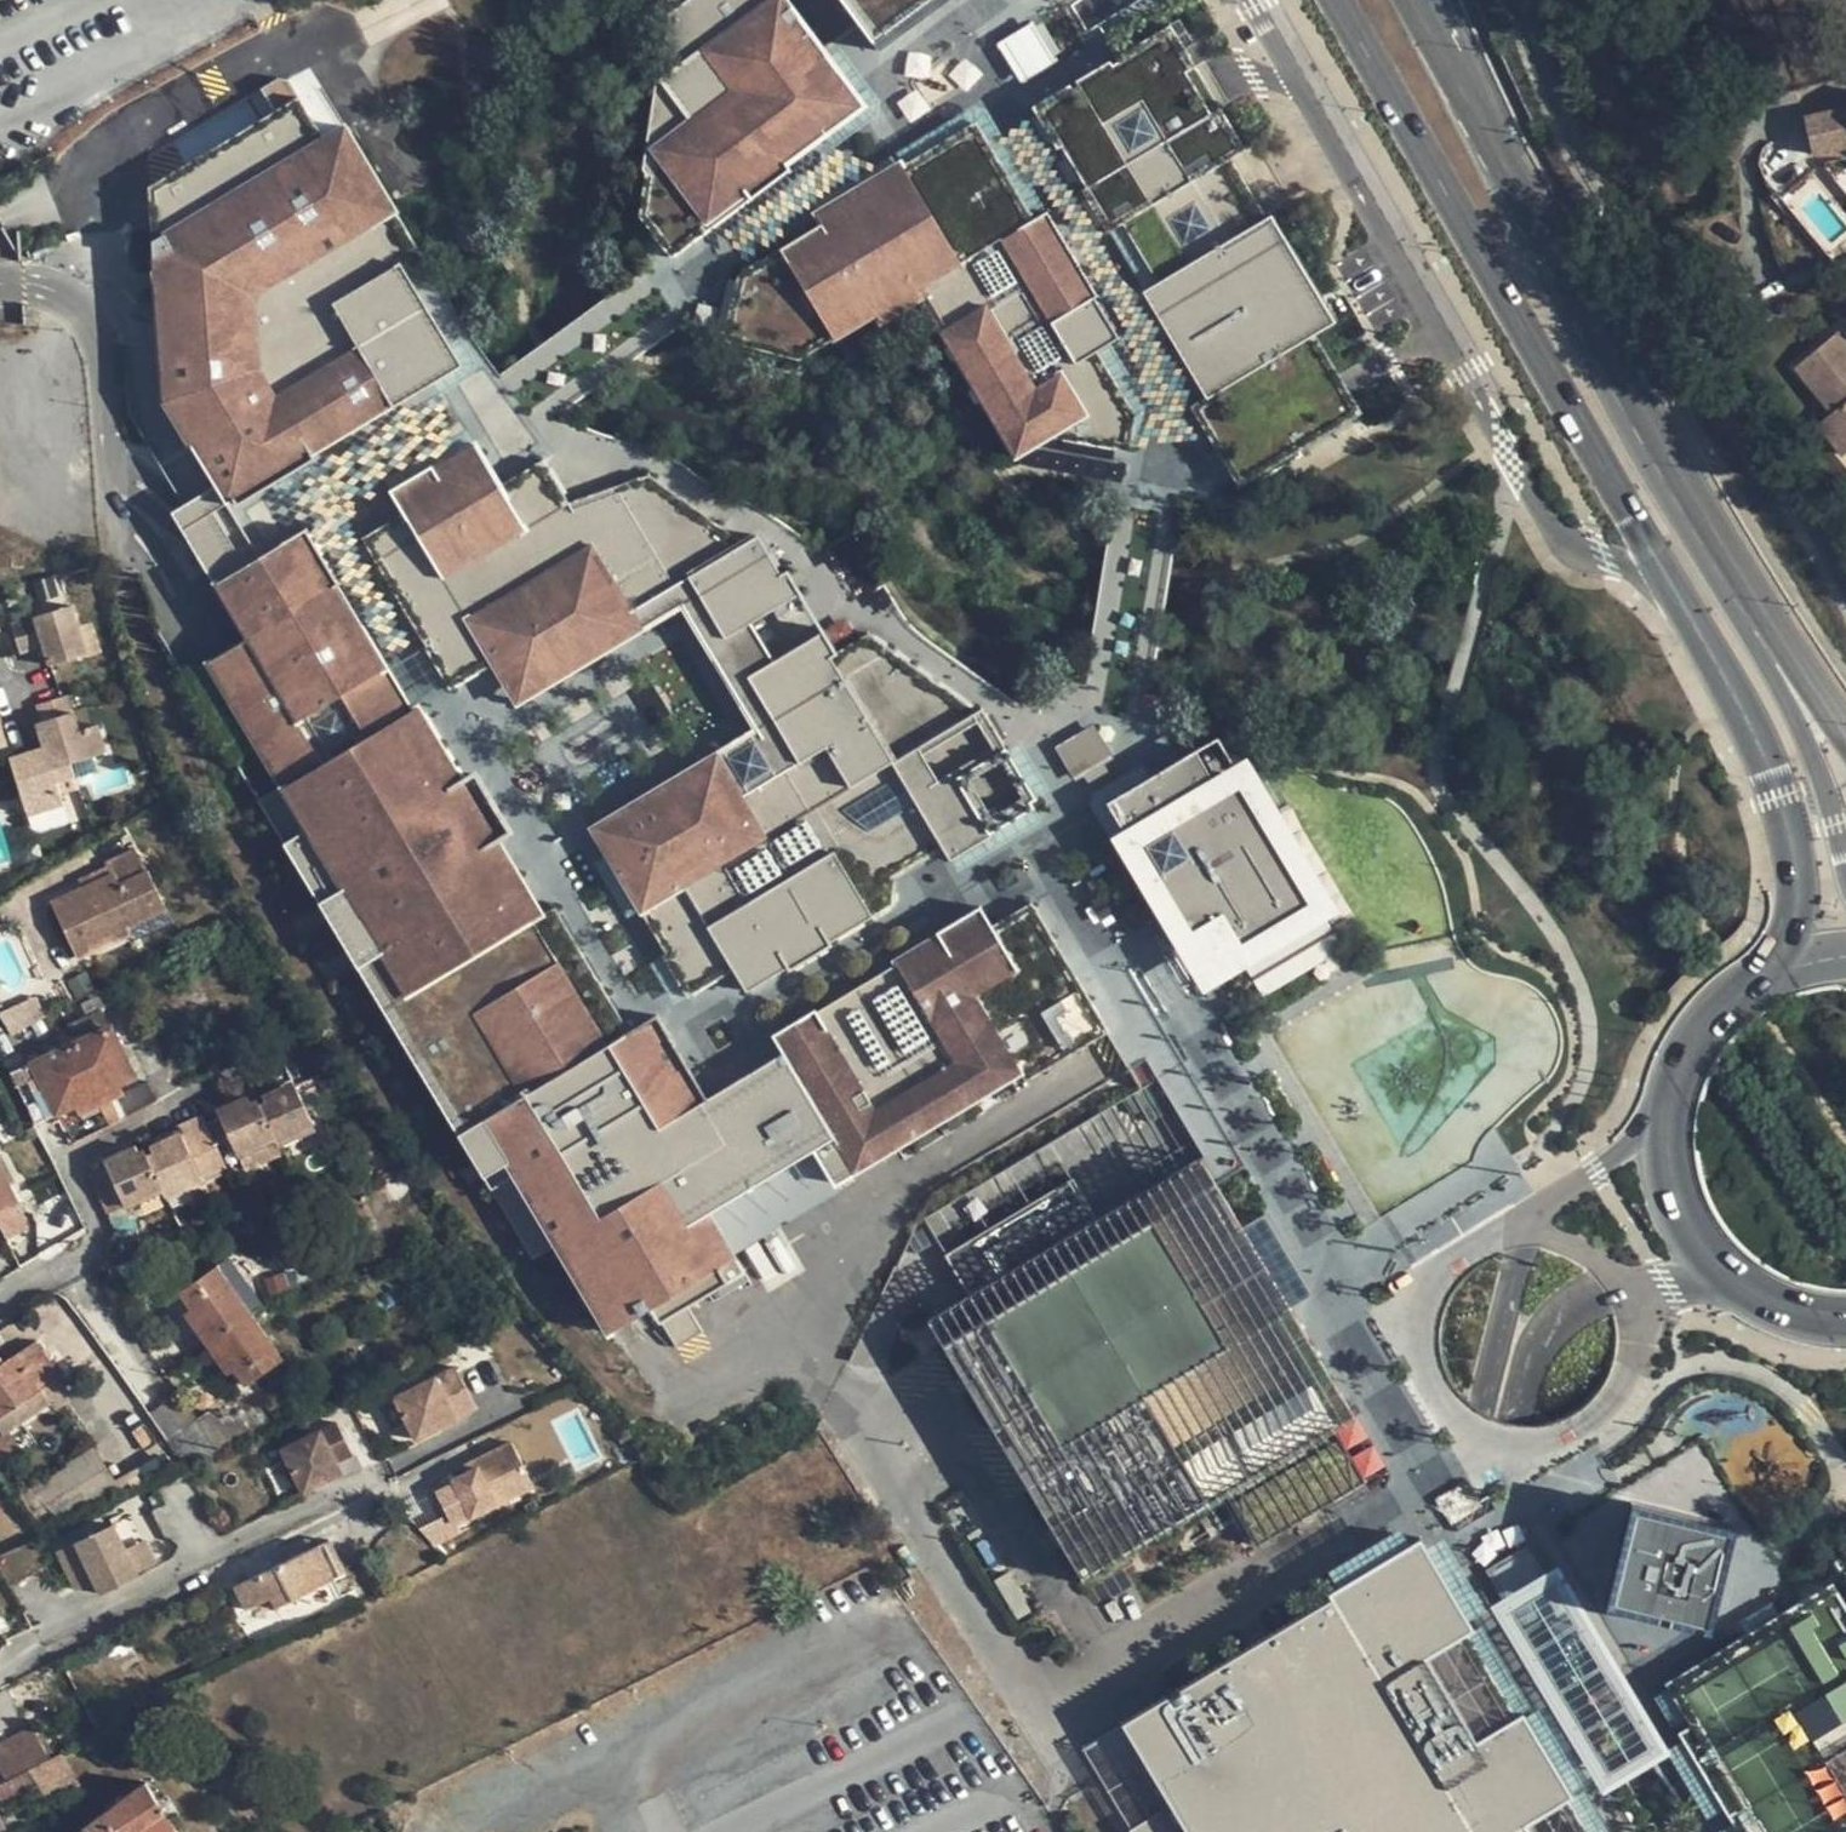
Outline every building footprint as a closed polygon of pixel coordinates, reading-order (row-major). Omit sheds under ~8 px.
[(668,14),(639,216),(669,257),(790,170),(785,165),(827,134),(823,129),(856,105),(834,76),(840,71),(785,0),(687,0),(668,14)] [(879,51),(949,0),(841,0),(879,51)] [(1219,106),(1169,25),(1073,82),(1032,106),(1080,188),(1106,232),(1123,223),(1156,283),(1143,291),(1205,397),(1189,406),(1236,485),(1361,413),(1313,334),(1335,321),(1270,213),(1263,216),(1231,156),(1245,148),(1219,106)] [(312,454),(458,365),(404,274),(426,261),(345,126),(324,139),(300,96),(148,188),(165,401),(226,503),(234,499),(238,504),(313,459),(312,454)] [(1844,109),(1801,119),(1810,156),(1845,147),(1845,118),(1844,109)] [(1033,218),(976,123),(914,160),(903,166),(899,162),(814,213),(820,224),(738,273),(723,340),(799,360),(875,312),(880,322),(921,299),(1014,457),(1054,436),(1130,451),(1137,415),(1096,350),(1119,337),(1046,212),(1033,218)] [(1845,187),(1845,157),(1824,162),(1825,166),(1834,179),(1837,177),(1845,187)] [(1837,177),(1834,179),(1832,180),(1845,198),(1845,187),(1837,177)] [(659,313),(646,297),(616,319),(628,336),(659,313)] [(610,349),(598,332),(567,354),(579,371),(610,349)] [(1838,336),(1798,371),(1835,415),(1821,427),(1845,456),(1845,345),(1838,336)] [(562,384),(549,367),(519,390),(533,406),(562,384)] [(428,654),(449,690),(493,664),(502,680),(543,656),(547,662),(688,577),(725,638),(750,622),(800,592),(787,570),(780,573),(757,535),(744,543),(648,474),(569,503),(543,459),(500,485),(475,444),(433,468),(432,466),(389,491),(403,513),(361,538),(430,654),(428,654)] [(184,505),(171,512),(247,639),(208,662),(307,829),(283,843),(532,1259),(556,1245),(609,1333),(646,1310),(653,1321),(658,1317),(676,1348),(703,1332),(686,1305),(707,1292),(713,1302),(749,1280),(708,1213),(815,1149),(835,1183),(1020,1072),(1025,1081),(1108,1031),(1031,901),(1011,914),(991,925),(980,906),(936,932),(938,935),(894,961),(896,963),(816,1010),(815,1008),(791,1022),(771,1034),(782,1053),(767,1062),(706,1098),(685,1061),(677,1049),(657,1014),(629,1031),(603,988),(554,906),(542,914),(497,839),(509,832),(475,774),(463,781),(419,706),(416,708),(391,666),(390,666),(362,623),(360,625),(335,586),(338,583),(305,528),(258,556),(251,544),(234,554),(224,537),(213,544),(198,519),(194,522),(184,505)] [(1155,520),(1134,516),(1128,553),(1149,557),(1155,520)] [(1145,579),(1125,576),(1119,614),(1139,617),(1145,579)] [(744,737),(591,828),(605,853),(646,828),(642,821),(728,770),(743,794),(756,786),(894,890),(895,875),(914,864),(942,848),(892,764),(828,802),(803,761),(801,762),(747,676),(773,661),(759,637),(750,622),(725,638),(688,577),(547,662),(543,656),(502,680),(516,704),(682,605),(716,662),(756,730),(744,737)] [(47,666),(83,654),(76,632),(67,607),(8,625),(16,653),(35,648),(32,638),(37,636),(47,666)] [(86,629),(76,632),(83,654),(92,651),(86,629)] [(992,835),(990,832),(1033,807),(1030,801),(1035,798),(981,708),(976,711),(867,633),(836,652),(824,631),(773,661),(747,676),(801,762),(803,761),(828,802),(892,764),(949,861),(992,835)] [(1135,638),(1115,635),(1109,671),(1129,675),(1135,638)] [(43,737),(38,738),(41,748),(68,766),(68,765),(102,753),(93,725),(85,728),(74,732),(68,713),(62,696),(34,706),(38,722),(34,724),(36,732),(41,730),(43,737)] [(78,709),(68,713),(74,732),(85,728),(78,709)] [(1224,732),(1106,802),(1189,940),(1215,926),(1232,955),(1319,905),(1267,819),(1274,815),(1224,732)] [(1093,733),(1064,750),(1080,777),(1109,760),(1093,733)] [(53,783),(71,777),(68,766),(41,748),(30,751),(32,757),(24,760),(22,754),(6,759),(23,815),(59,804),(56,794),(53,783)] [(30,751),(22,754),(24,760),(32,757),(30,751)] [(646,828),(605,853),(624,884),(654,934),(665,953),(661,955),(686,998),(707,985),(732,970),(746,992),(766,980),(787,967),(789,970),(831,945),(829,942),(893,904),(894,890),(756,786),(743,794),(728,770),(642,821),(646,828)] [(75,788),(71,777),(53,783),(56,794),(75,788)] [(277,791),(258,802),(281,842),(300,831),(277,791)] [(78,879),(82,888),(111,875),(107,866),(78,879)] [(116,873),(111,875),(82,888),(51,902),(77,959),(129,936),(126,928),(167,909),(149,871),(121,884),(116,873)] [(173,923),(167,909),(126,928),(129,936),(132,942),(173,923)] [(0,1012),(0,1013),(8,1032),(44,1016),(36,997),(0,1012)] [(68,1025),(73,1038),(94,1029),(97,1034),(110,1027),(102,1009),(68,1025)] [(94,1029),(73,1038),(57,1045),(59,1052),(13,1074),(35,1124),(73,1106),(120,1084),(135,1076),(111,1026),(110,1027),(97,1034),(94,1029)] [(125,1095),(108,1102),(116,1121),(135,1111),(134,1108),(141,1104),(143,1107),(151,1103),(141,1082),(123,1092),(125,1095)] [(123,1092),(120,1084),(73,1106),(78,1116),(108,1102),(125,1095),(123,1092)] [(269,1132),(307,1118),(292,1087),(255,1103),(269,1132)] [(216,1152),(269,1132),(255,1103),(253,1099),(215,1115),(216,1117),(202,1122),(216,1152)] [(153,1175),(216,1152),(202,1122),(199,1116),(175,1126),(180,1137),(144,1154),(153,1175)] [(310,1123),(307,1118),(269,1132),(272,1139),(275,1145),(301,1133),(298,1128),(310,1123)] [(219,1158),(232,1152),(244,1147),(246,1150),(272,1139),(269,1132),(216,1152),(219,1158)] [(280,1155),(275,1145),(272,1139),(246,1150),(244,1147),(232,1152),(241,1172),(280,1155)] [(86,1175),(95,1197),(153,1175),(144,1154),(142,1150),(86,1175)] [(221,1164),(219,1158),(216,1152),(153,1175),(160,1192),(162,1195),(187,1184),(186,1179),(221,1164)] [(971,1295),(929,1317),(1082,1578),(1354,1410),(1291,1306),(1312,1294),(1273,1227),(1265,1214),(1245,1225),(1200,1157),(1097,1218),(1075,1179),(947,1256),(971,1295)] [(18,1201),(0,1164),(0,1210),(18,1201)] [(135,1202),(160,1192),(153,1175),(95,1197),(102,1212),(134,1199),(135,1202)] [(401,1213),(413,1206),(403,1192),(392,1200),(401,1213)] [(206,1345),(250,1314),(218,1267),(180,1293),(190,1309),(184,1314),(206,1345)] [(282,1361),(250,1314),(206,1345),(227,1375),(233,1370),(245,1386),(282,1361)] [(9,1414),(16,1424),(46,1404),(39,1390),(58,1378),(36,1343),(0,1366),(0,1419),(9,1414)] [(456,1369),(435,1379),(456,1420),(477,1410),(456,1369)] [(435,1379),(395,1399),(416,1442),(457,1421),(456,1420),(435,1379)] [(170,1439),(196,1421),(179,1394),(153,1412),(170,1439)] [(16,1424),(9,1414),(0,1419),(0,1435),(16,1424)] [(217,1448),(228,1439),(218,1425),(210,1414),(198,1423),(217,1448)] [(244,1418),(218,1425),(228,1439),(231,1445),(251,1430),(244,1418)] [(337,1424),(321,1431),(336,1464),(353,1456),(337,1424)] [(336,1464),(321,1431),(282,1450),(304,1494),(342,1475),(336,1464)] [(525,1471),(511,1444),(473,1463),(476,1469),(465,1474),(431,1491),(450,1528),(495,1505),(488,1490),(525,1471)] [(161,1474),(173,1466),(162,1448),(149,1457),(161,1474)] [(32,1485),(43,1504),(106,1469),(95,1449),(32,1485)] [(473,1463),(462,1468),(465,1474),(476,1469),(473,1463)] [(525,1471),(488,1490),(495,1505),(533,1487),(525,1471)] [(1737,1525),(1631,1502),(1605,1605),(1710,1633),(1737,1525)] [(125,1550),(113,1525),(58,1551),(73,1583),(92,1574),(95,1582),(102,1595),(138,1577),(136,1573),(125,1550)] [(1473,1629),(1467,1619),(1460,1623),(1418,1552),(1425,1548),(1419,1538),(1408,1544),(1412,1549),(1340,1592),(1337,1587),(1326,1593),(1329,1598),(1163,1699),(1239,1825),(1228,1831),(1588,1831),(1568,1798),(1573,1795),(1522,1712),(1516,1715),(1467,1633),(1473,1629)] [(155,1564),(144,1541),(125,1550),(136,1573),(155,1564)] [(329,1542),(318,1547),(334,1580),(344,1575),(329,1542)] [(1408,1544),(1337,1587),(1340,1592),(1412,1549),(1408,1544)] [(334,1580),(318,1547),(237,1587),(247,1608),(273,1596),(278,1607),(334,1580)] [(1425,1548),(1418,1552),(1460,1623),(1467,1619),(1425,1548)] [(1553,1582),(1535,1551),(1503,1570),(1521,1600),(1553,1582)] [(1831,1562),(1845,1588),(1845,1553),(1831,1562)] [(1009,1572),(994,1580),(1016,1620),(1031,1611),(1009,1572)] [(95,1582),(92,1574),(73,1583),(77,1591),(95,1582)] [(1832,1582),(1751,1631),(1673,1682),(1696,1721),(1677,1731),(1737,1831),(1845,1831),(1845,1605),(1832,1582)] [(1163,1699),(1079,1748),(1130,1831),(1228,1831),(1239,1825),(1163,1699)] [(28,1770),(48,1759),(32,1730),(0,1747),(0,1773),(4,1782),(28,1770)] [(61,1753),(48,1759),(28,1770),(37,1785),(50,1805),(81,1786),(61,1753)] [(28,1770),(4,1782),(0,1784),(0,1800),(12,1794),(13,1797),(25,1792),(37,1785),(28,1770)] [(163,1813),(145,1784),(102,1817),(114,1831),(135,1831),(163,1813)] [(37,1813),(50,1805),(37,1785),(25,1792),(37,1813)] [(163,1813),(135,1831),(174,1831),(163,1813)] [(102,1817),(84,1831),(114,1831),(102,1817)]
